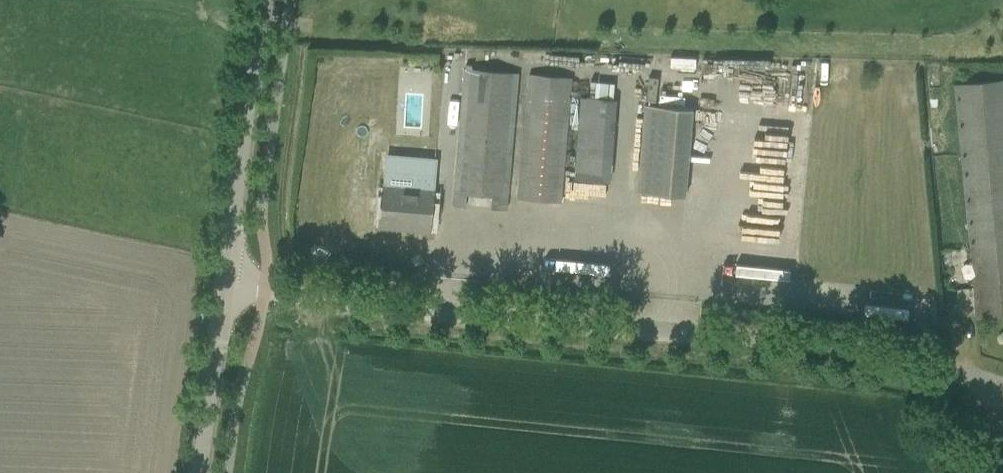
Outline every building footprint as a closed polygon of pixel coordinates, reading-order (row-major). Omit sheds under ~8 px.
[(453,204),(466,206),(467,194),(493,196),(492,208),(506,209),(517,74),(465,69),(453,204)] [(518,198),(560,202),(561,182),(570,79),(529,75),(518,198)] [(655,97),(659,77),(649,75),(644,95),(655,97)] [(974,298),(976,318),(1002,315),(1002,82),(953,86),(974,298)] [(574,178),(609,181),(613,100),(580,98),(574,178)] [(637,193),(685,197),(693,109),(645,105),(637,193)] [(386,170),(381,226),(401,228),(401,225),(408,226),(408,229),(429,230),(430,211),(434,174),(386,170)]
